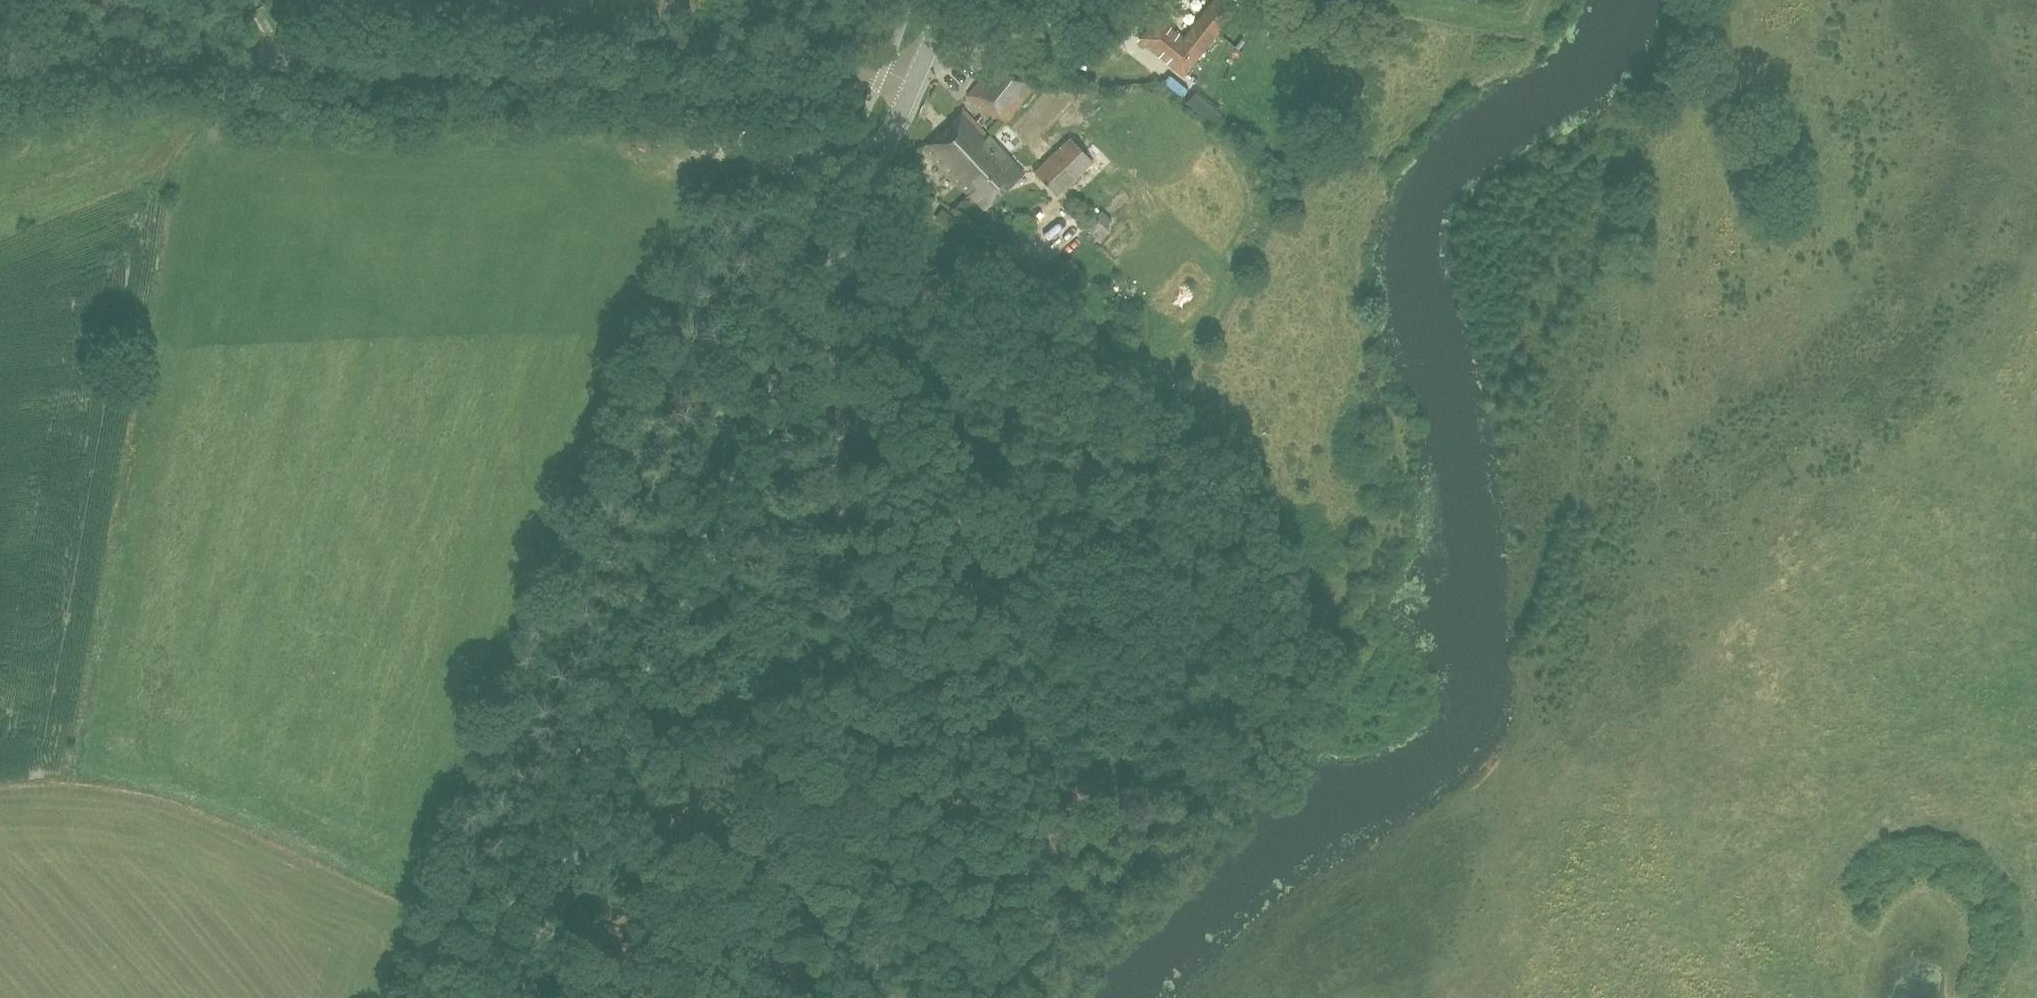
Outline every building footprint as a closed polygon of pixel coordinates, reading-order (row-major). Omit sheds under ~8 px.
[(1139,40),(1184,74),(1236,8),(1226,0),(1213,0),(1183,38),(1176,32),(1157,17),(1139,40)] [(1023,98),(1037,83),(1001,53),(987,69),(995,75),(988,84),(980,78),(966,95),(1002,124),(1016,107),(1008,101),(1015,92),(1023,98)] [(974,148),(987,135),(962,108),(922,145),(965,190),(976,178),(978,180),(982,177),(973,168),(983,158),(974,148)] [(976,178),(965,190),(984,209),(1023,173),(987,135),(974,148),(983,158),(973,168),(982,177),(978,180),(976,178)] [(1057,196),(1093,161),(1070,136),(1032,171),(1057,196)]
